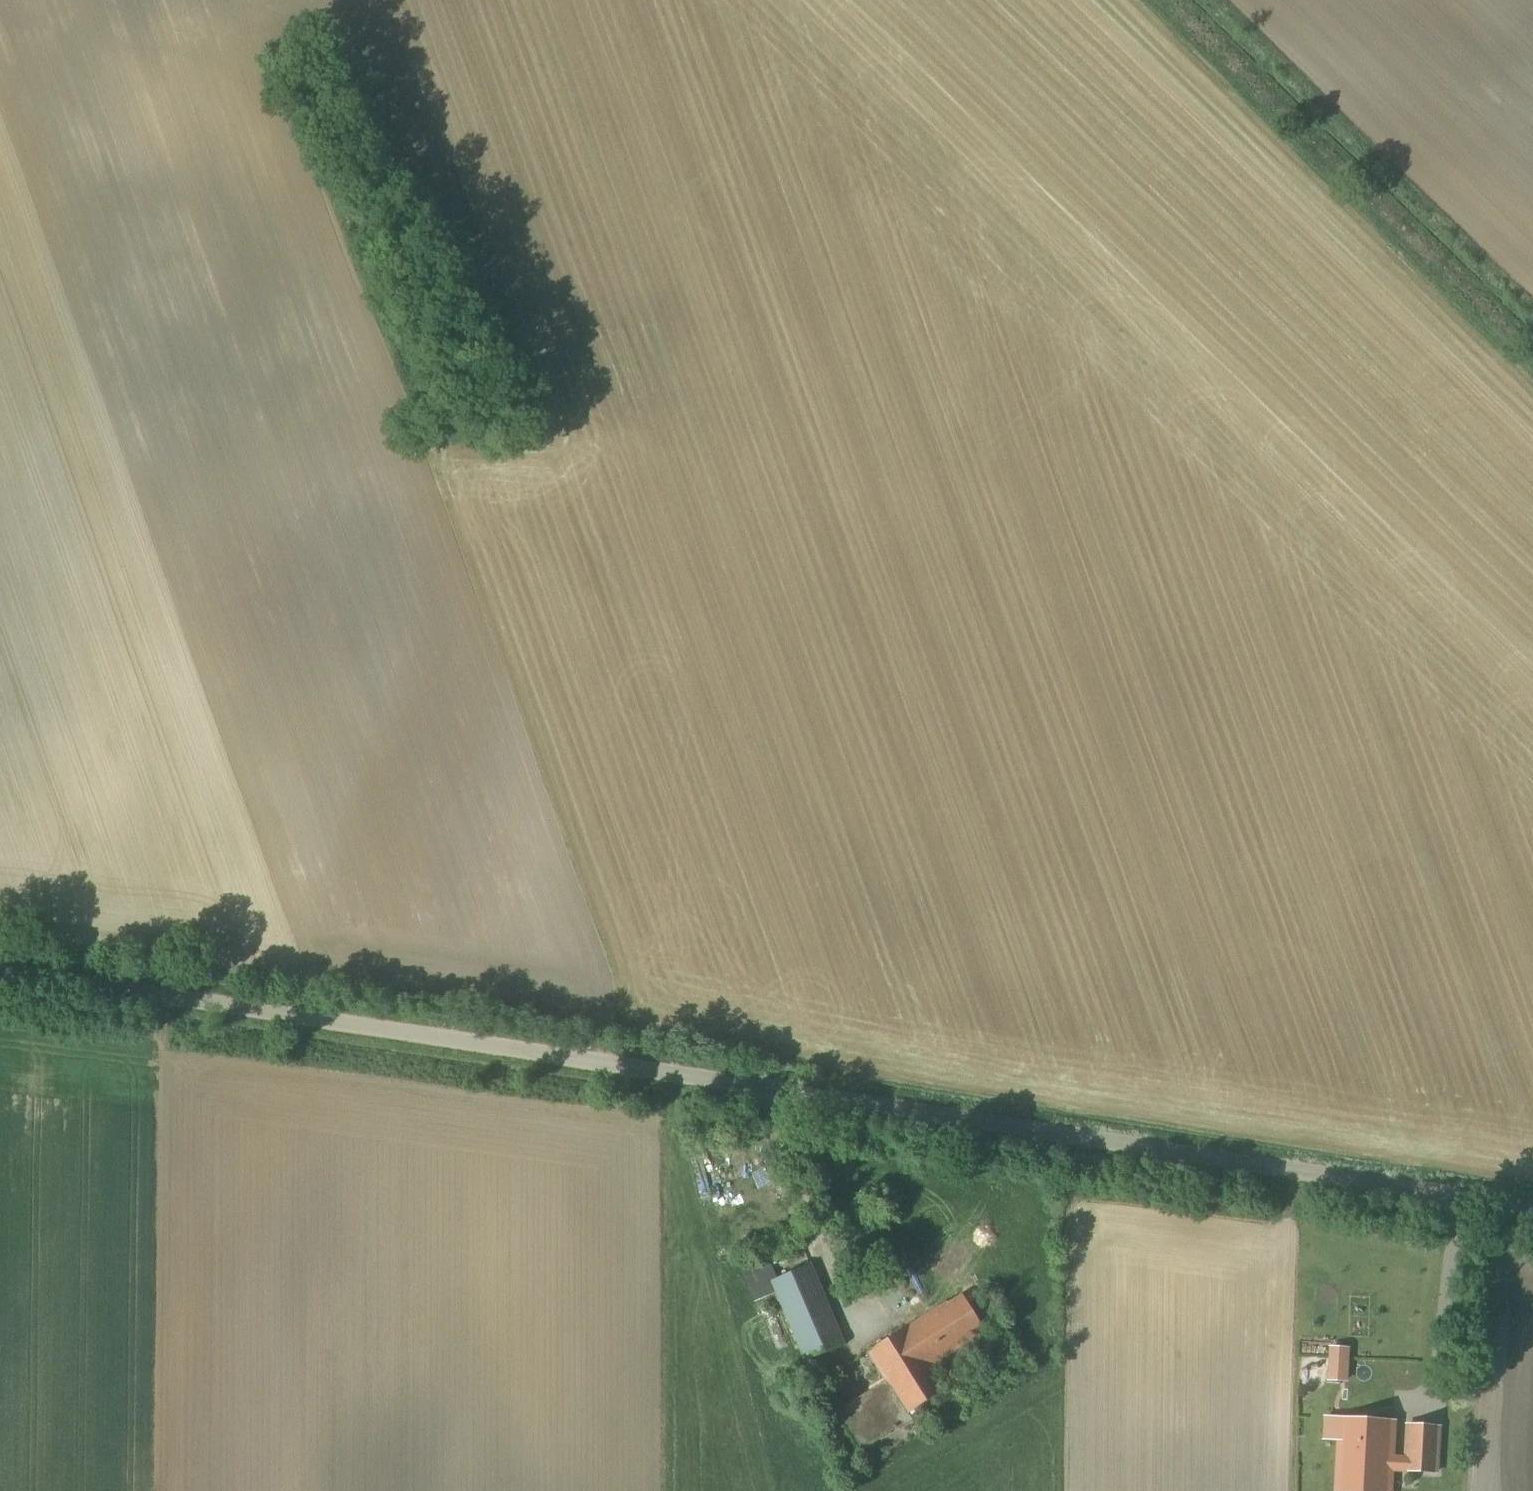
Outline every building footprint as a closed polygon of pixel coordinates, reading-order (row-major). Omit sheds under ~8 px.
[(815,1264),(778,1279),(811,1359),(848,1343),(815,1264)] [(925,1354),(933,1365),(986,1333),(962,1297),(870,1353),(887,1379),(925,1354)] [(1397,1341),(1332,1337),(1330,1381),(1394,1385),(1397,1341)] [(925,1354),(887,1379),(889,1382),(910,1415),(948,1391),(933,1365),(925,1354)] [(961,1361),(945,1371),(951,1381),(967,1371),(961,1361)] [(910,1415),(889,1382),(838,1414),(861,1453),(913,1420),(910,1415)] [(1392,1425),(1343,1422),(1341,1456),(1350,1457),(1381,1461),(1390,1462),(1390,1460),(1392,1425)] [(1406,1461),(1407,1471),(1437,1473),(1439,1429),(1409,1427),(1406,1461)] [(1406,1461),(1390,1460),(1390,1462),(1381,1461),(1350,1457),(1341,1457),(1339,1490),(1388,1490),(1389,1470),(1407,1471),(1406,1461)]
